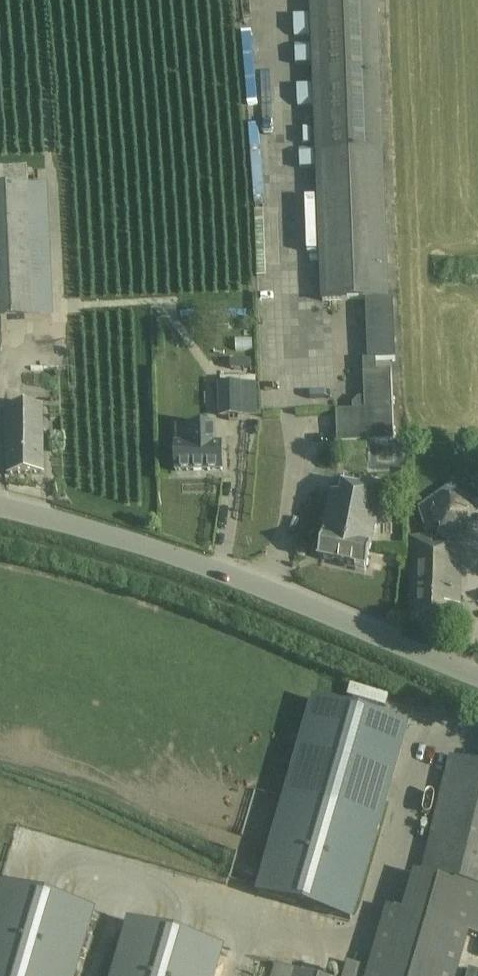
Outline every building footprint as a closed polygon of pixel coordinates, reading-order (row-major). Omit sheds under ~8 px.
[(317,151),(383,150),(378,0),(311,0),(317,151)] [(271,150),(258,150),(258,188),(271,188),(271,150)] [(369,359),(376,359),(376,360),(395,359),(392,298),(389,298),(383,151),(383,150),(317,151),(317,154),(322,302),(367,301),(369,359)] [(2,353),(2,320),(34,319),(29,186),(0,187),(0,352),(2,353)] [(363,359),(364,397),(358,398),(352,405),(352,410),(336,411),(337,442),(394,440),(391,371),(376,372),(376,360),(376,359),(369,359),(363,359)] [(242,416),(241,384),(241,378),(220,378),(221,417),(242,416)] [(43,406),(6,407),(8,475),(44,475),(43,406)] [(222,470),(222,444),(215,444),(215,426),(190,426),(190,445),(175,445),(175,471),(222,470)] [(318,560),(366,569),(384,484),(361,480),(357,497),(331,492),(318,560)] [(453,499),(435,511),(440,534),(463,533),(470,512),(453,499)] [(433,538),(412,537),(410,619),(457,622),(457,608),(461,608),(462,559),(432,558),(433,538)] [(407,727),(315,700),(259,893),(351,920),(407,727)] [(449,756),(421,874),(477,888),(477,763),(449,756)] [(261,790),(259,797),(282,802),(284,795),(261,790)] [(346,975),(456,975),(468,933),(477,936),(477,889),(457,883),(456,885),(414,873),(403,912),(387,908),(369,967),(349,962),(346,975)] [(0,888),(0,975),(75,975),(93,912),(1,885),(0,888)] [(114,975),(214,975),(222,949),(130,922),(114,975)] [(275,964),(271,975),(317,975),(275,964)]
